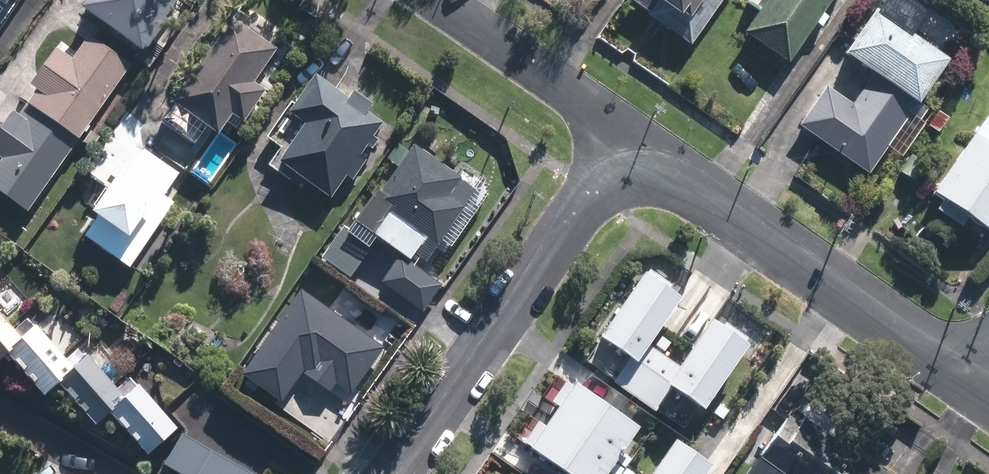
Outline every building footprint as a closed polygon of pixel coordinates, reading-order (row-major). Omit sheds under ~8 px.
[(156,58),(143,49),(177,0),(84,0),(79,8),(139,51),(134,58),(149,68),(156,58)] [(645,14),(643,17),(688,48),(722,0),(624,0),(645,14)] [(830,0),(764,0),(741,34),(786,64),(830,0)] [(866,177),(945,62),(870,11),(839,56),(871,76),(850,105),(823,87),(795,127),(866,177)] [(243,123),(266,91),(255,83),(278,50),(231,17),(171,102),(218,135),(232,115),(243,123)] [(90,36),(73,60),(56,48),(30,84),(38,90),(20,115),(13,110),(0,128),(0,158),(1,159),(0,161),(0,193),(28,214),(134,67),(90,36)] [(277,163),(331,200),(384,123),(314,74),(287,113),(303,124),(277,163)] [(929,116),(921,110),(913,121),(922,127),(929,116)] [(987,113),(930,194),(941,201),(933,212),(959,230),(966,219),(988,235),(988,115),(987,113)] [(93,149),(102,137),(93,131),(84,143),(93,149)] [(409,151),(400,144),(389,159),(398,166),(372,203),(386,213),(371,234),(401,256),(381,283),(424,314),(444,285),(416,266),(420,260),(426,264),(466,207),(450,197),(462,179),(413,144),(409,151)] [(166,198),(182,175),(145,150),(125,180),(116,174),(90,212),(98,218),(84,238),(130,269),(176,204),(166,198)] [(671,302),(633,276),(589,341),(626,367),(640,346),(671,302)] [(241,375),(281,404),(305,370),(307,371),(305,374),(331,393),(337,383),(353,395),(386,349),(302,289),(241,375)] [(28,317),(14,330),(0,313),(0,358),(5,353),(43,395),(57,383),(94,424),(108,411),(147,454),(176,427),(130,376),(116,388),(80,347),(66,359),(28,317)] [(738,348),(702,324),(671,368),(656,390),(692,414),(738,348)] [(641,379),(656,357),(640,346),(626,367),(612,387),(627,398),(641,379)] [(671,368),(656,357),(641,379),(627,398),(643,409),(656,390),(671,368)] [(569,383),(520,454),(550,473),(597,473),(631,424),(569,383)] [(744,473),(832,473),(849,451),(802,418),(797,425),(786,417),(744,473)] [(178,473),(250,473),(183,434),(164,466),(178,473)] [(666,443),(646,473),(700,473),(704,468),(666,443)] [(849,451),(832,473),(887,473),(869,461),(868,462),(867,464),(849,451)]
